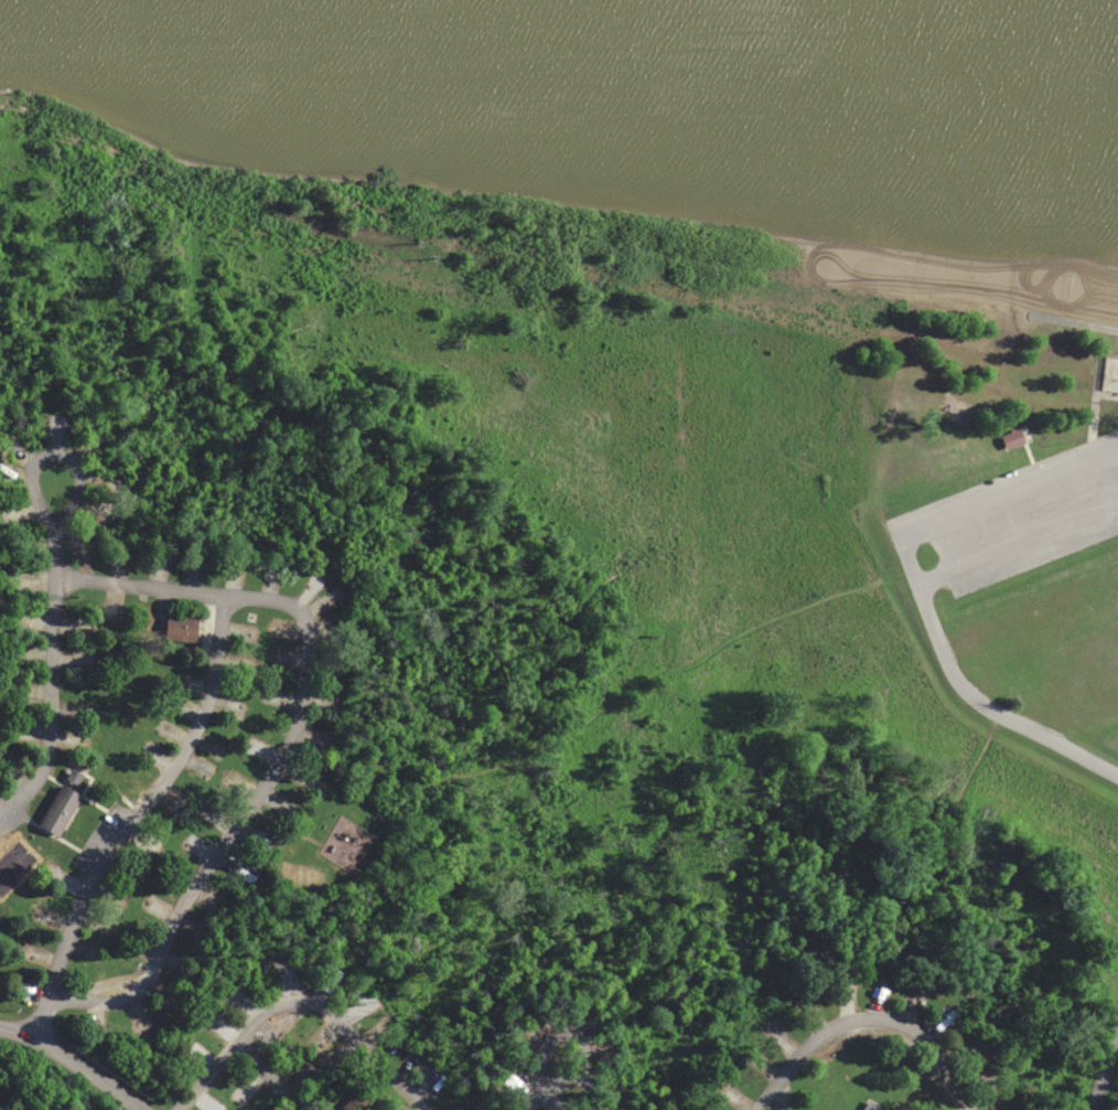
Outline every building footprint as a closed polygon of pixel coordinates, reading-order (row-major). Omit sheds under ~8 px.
[(1117,361),(1110,356),(1106,362),(1113,367),(1117,361)] [(36,827),(58,838),(80,794),(58,783),(36,827)]
